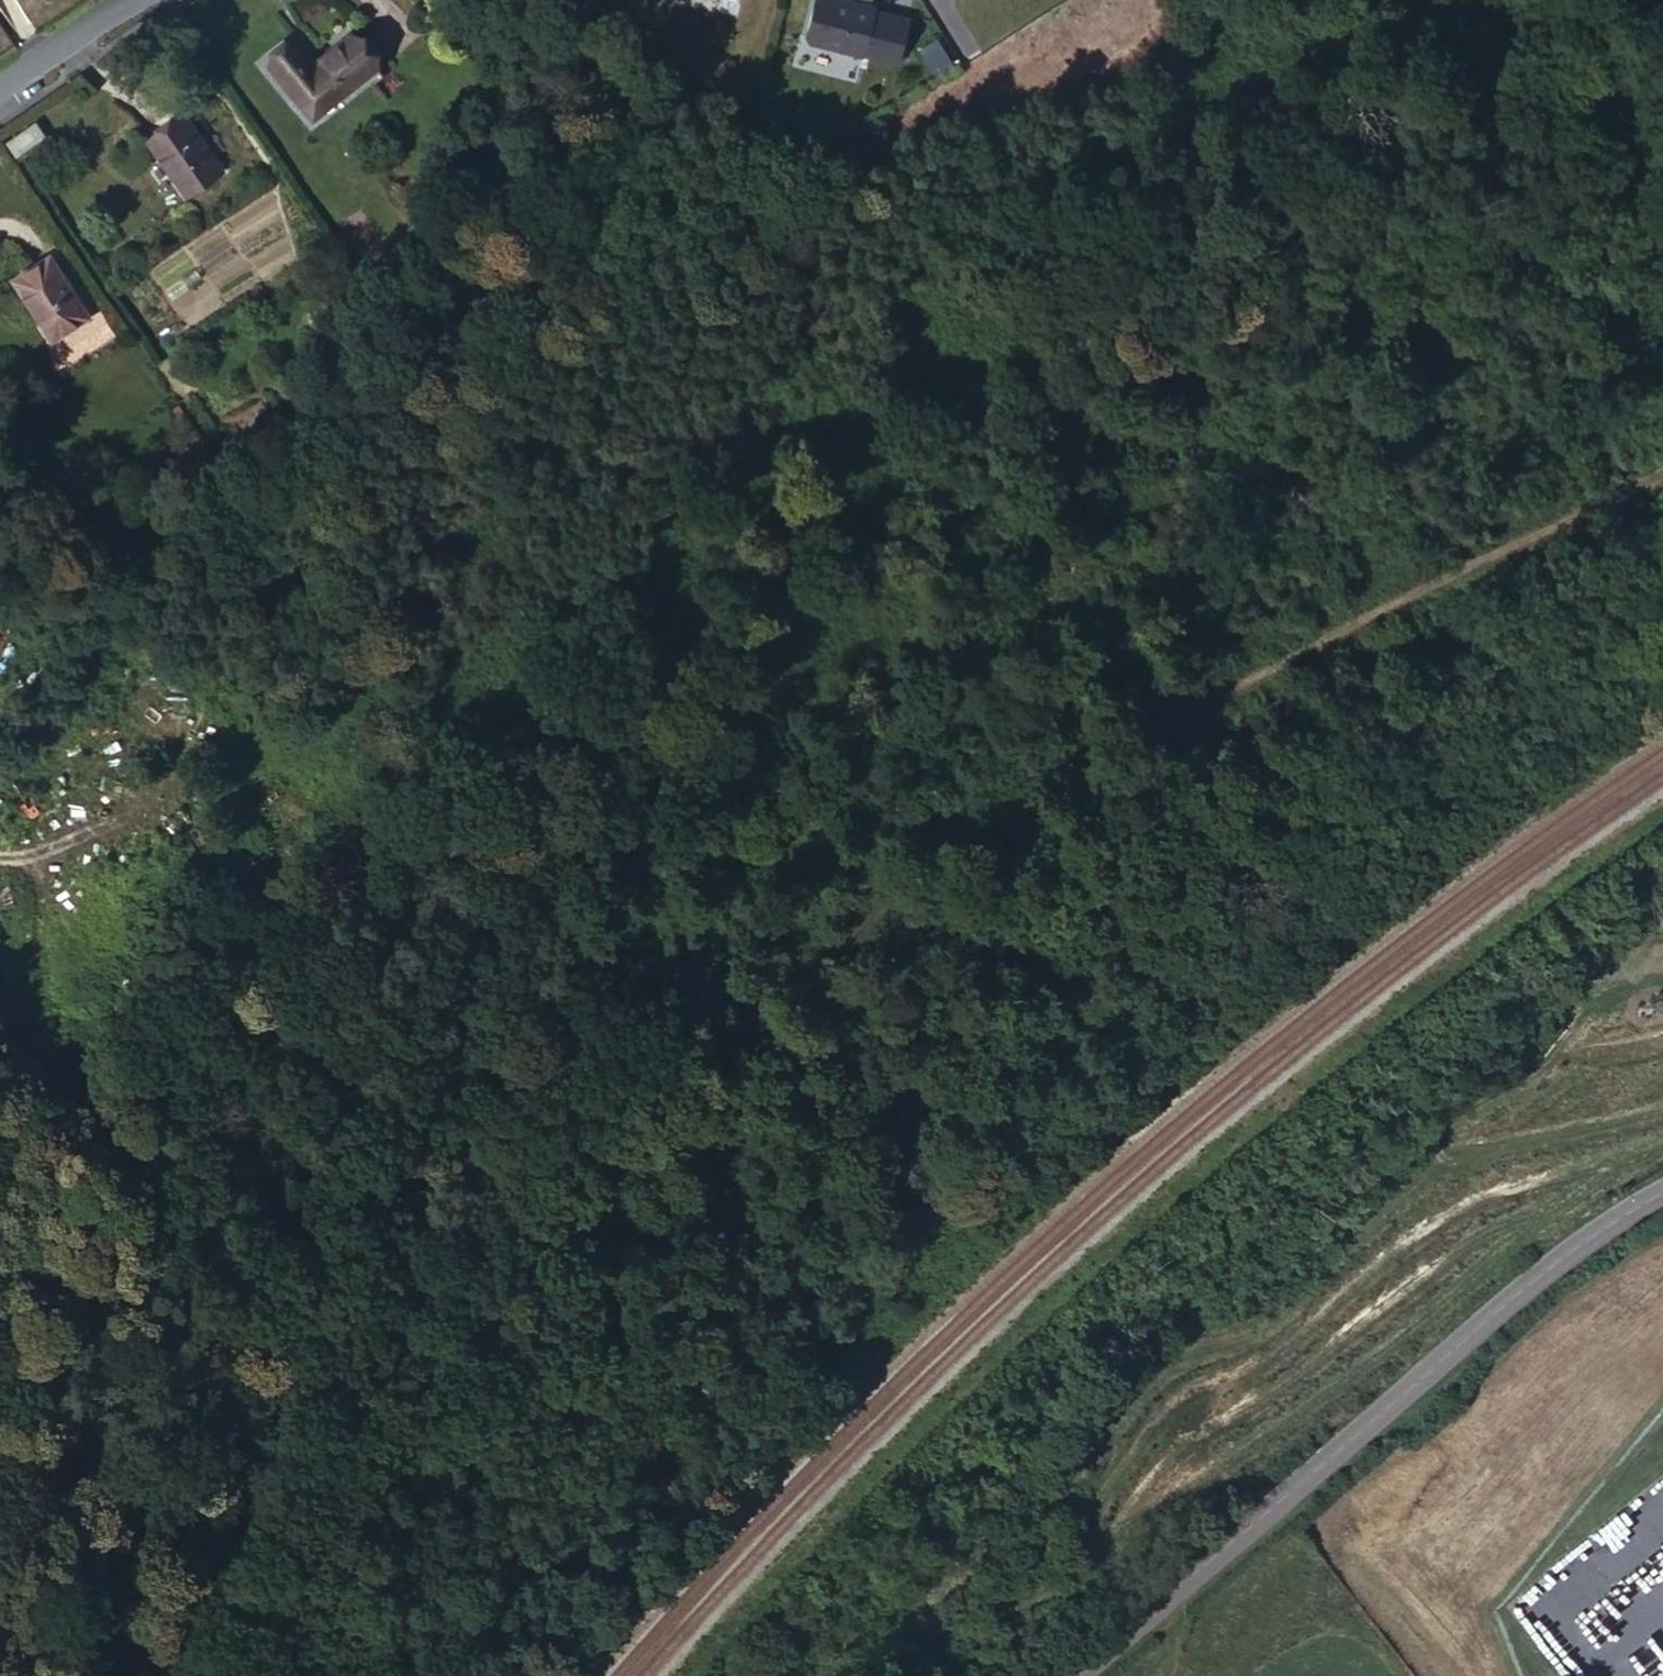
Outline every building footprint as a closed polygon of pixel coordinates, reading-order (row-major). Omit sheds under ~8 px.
[(847,0),(833,0),(823,39),(827,45),(880,58),(892,10),(847,0)] [(953,40),(937,49),(948,67),(964,57),(953,40)] [(319,85),(307,65),(282,84),(317,132),(378,88),(357,57),(319,85)] [(198,127),(158,152),(194,209),(233,184),(198,127)] [(55,264),(18,289),(59,352),(96,329),(55,264)]
